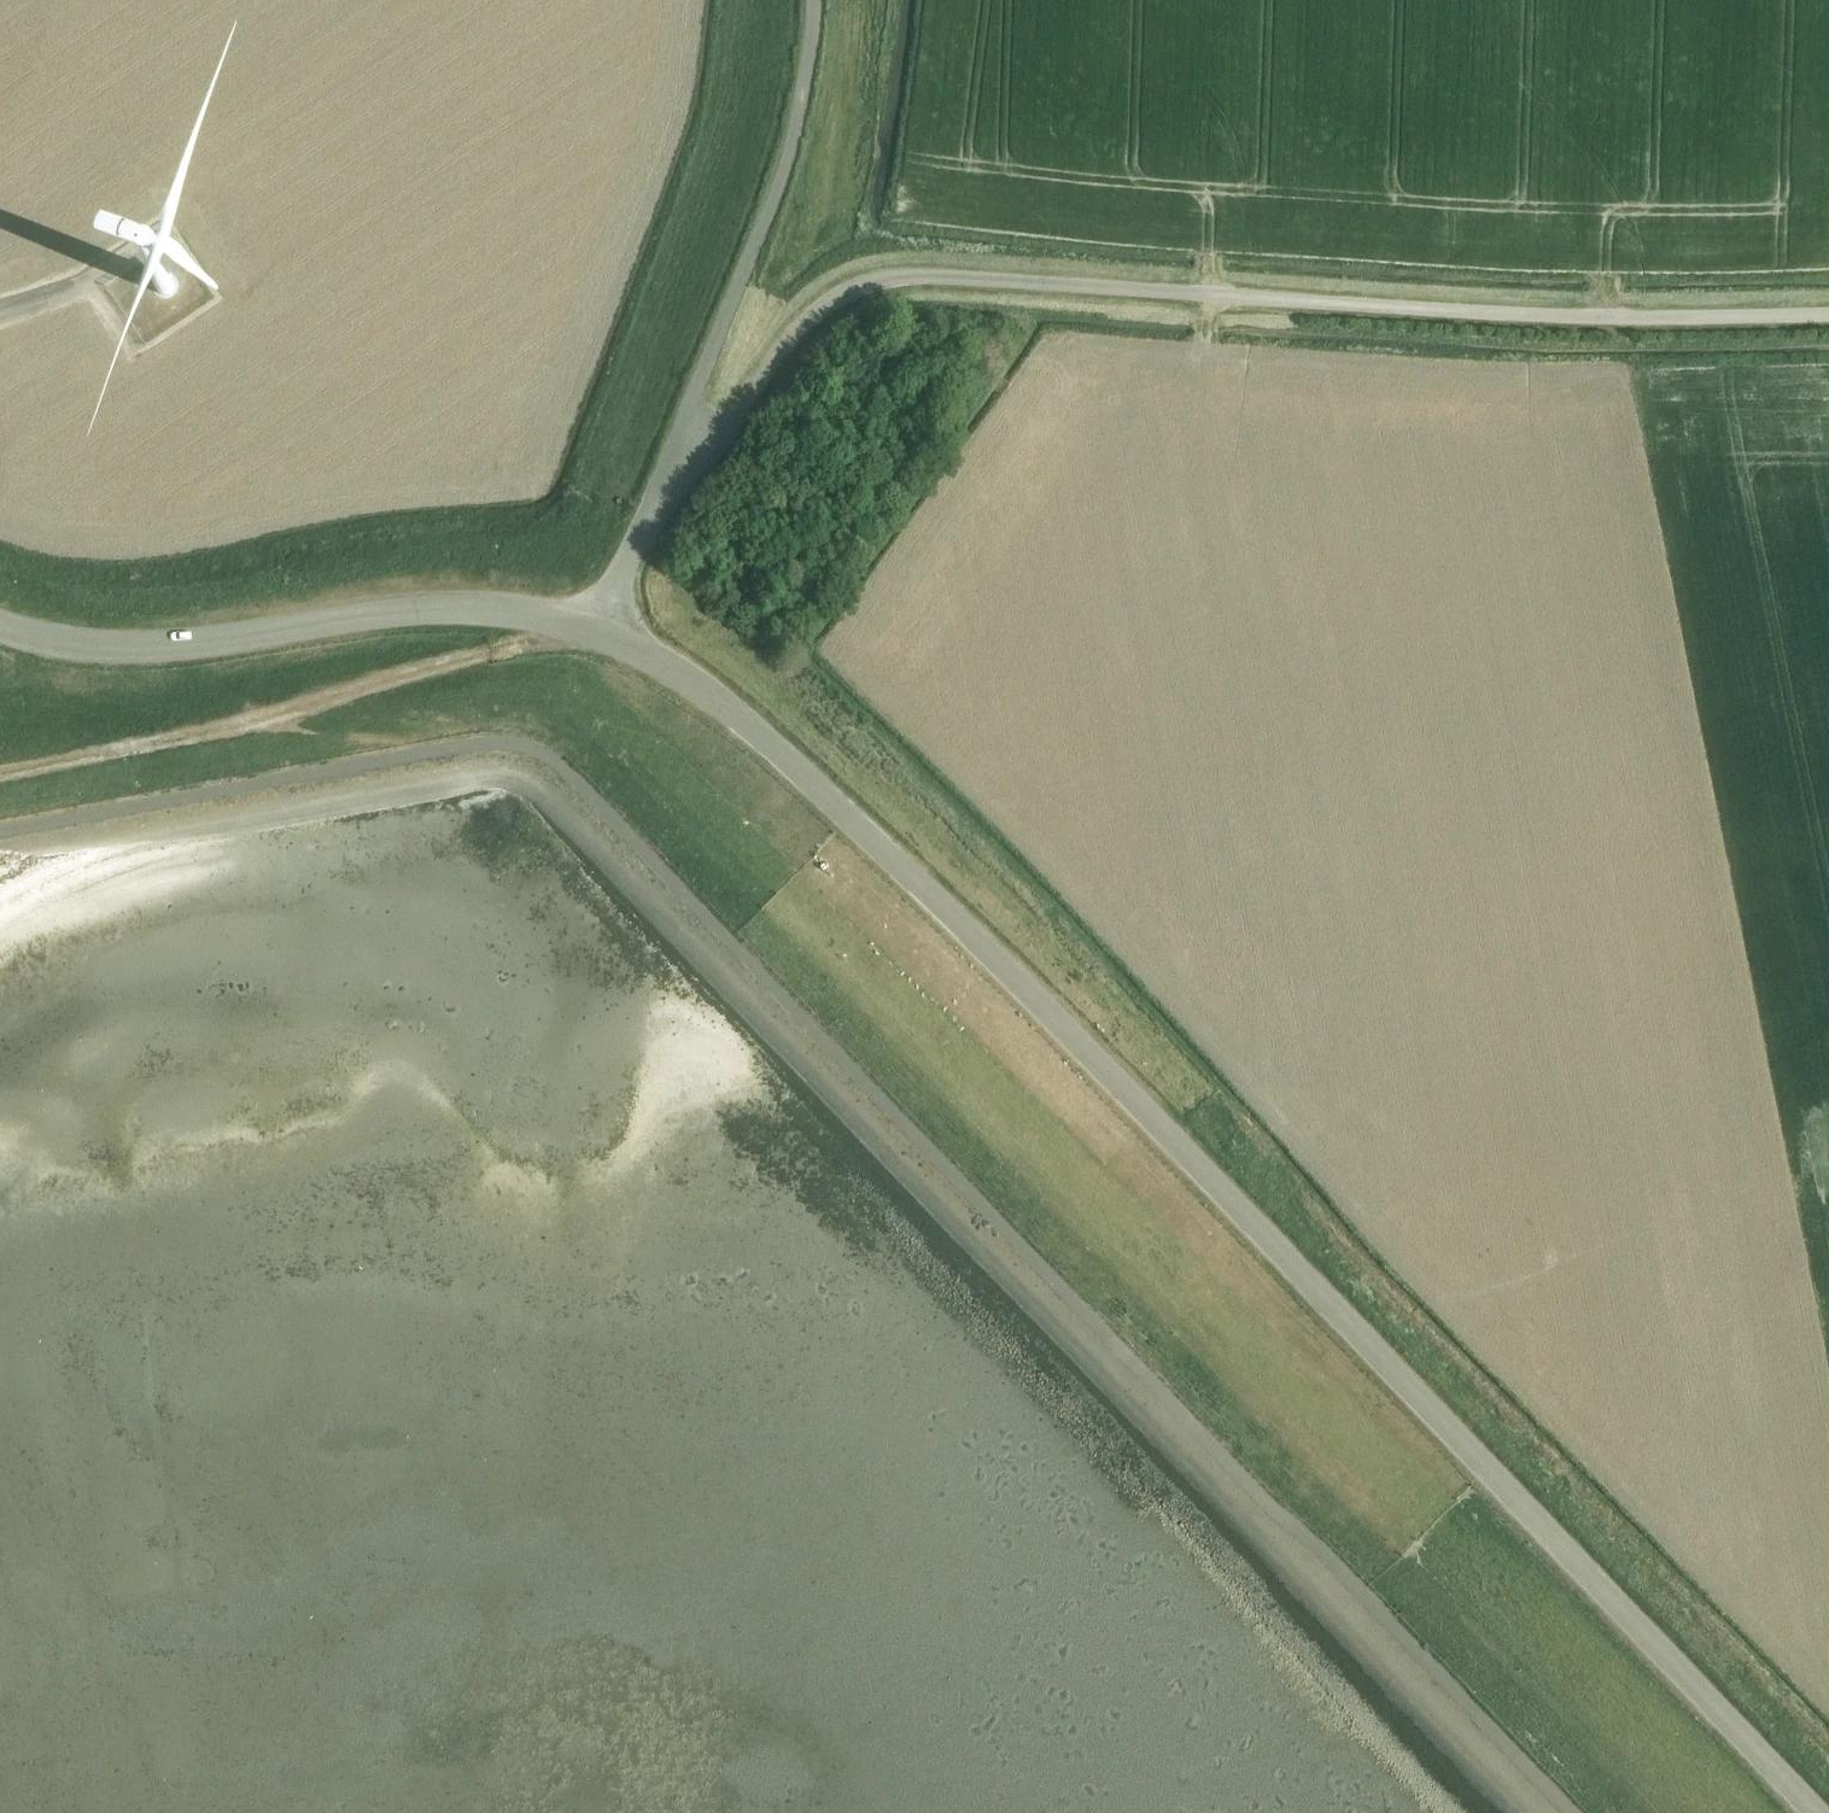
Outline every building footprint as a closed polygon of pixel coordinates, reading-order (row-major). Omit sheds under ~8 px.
[(155,280),(154,283),(154,286),(155,289),(156,292),(159,294),(161,295),(165,296),(168,295),(171,294),(173,292),(175,289),(176,286),(176,283),(175,280),(173,277),(171,275),(168,274),(165,274),(161,274),(159,275),(156,277),(155,280)]
